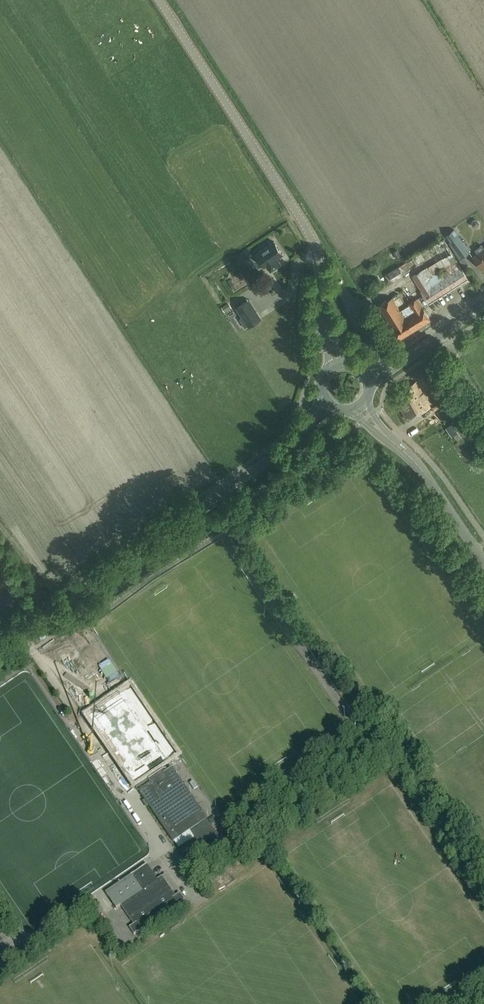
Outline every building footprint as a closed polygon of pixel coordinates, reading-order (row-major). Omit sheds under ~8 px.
[(413,276),(422,290),(421,291),(428,303),(468,278),(457,260),(453,263),(450,258),(454,255),(445,238),(430,248),(438,260),(413,276)] [(453,244),(463,258),(471,252),(461,238),(453,244)] [(274,241),(256,254),(265,267),(267,265),(271,271),(281,264),(277,258),(283,254),(274,241)] [(478,254),(473,257),(482,269),(483,267),(483,247),(482,244),(475,249),(478,254)] [(402,280),(406,288),(413,285),(409,277),(402,280)] [(394,295),(399,305),(407,301),(402,291),(394,295)] [(393,297),(380,306),(400,339),(431,320),(417,298),(409,304),(410,305),(401,311),(393,297)] [(249,300),(236,308),(249,327),(261,318),(249,300)] [(222,305),(228,319),(234,315),(228,302),(222,305)] [(408,420),(430,407),(417,382),(414,384),(394,394),(408,420)] [(446,408),(457,402),(453,395),(442,401),(446,408)] [(448,416),(456,412),(456,411),(462,408),(460,403),(453,406),(445,410),(448,416)] [(437,416),(430,420),(434,428),(442,424),(437,416)] [(467,440),(476,434),(467,421),(458,427),(467,440)] [(447,428),(453,437),(459,432),(453,423),(447,428)] [(174,755),(127,687),(86,716),(98,734),(102,732),(122,762),(119,765),(132,784),(174,755)] [(206,854),(222,843),(172,769),(167,772),(166,770),(162,770),(148,780),(150,784),(139,792),(173,843),(190,831),(206,854)] [(157,880),(147,866),(106,894),(116,910),(121,907),(134,925),(129,928),(134,935),(185,901),(180,894),(175,897),(162,877),(157,880)]
